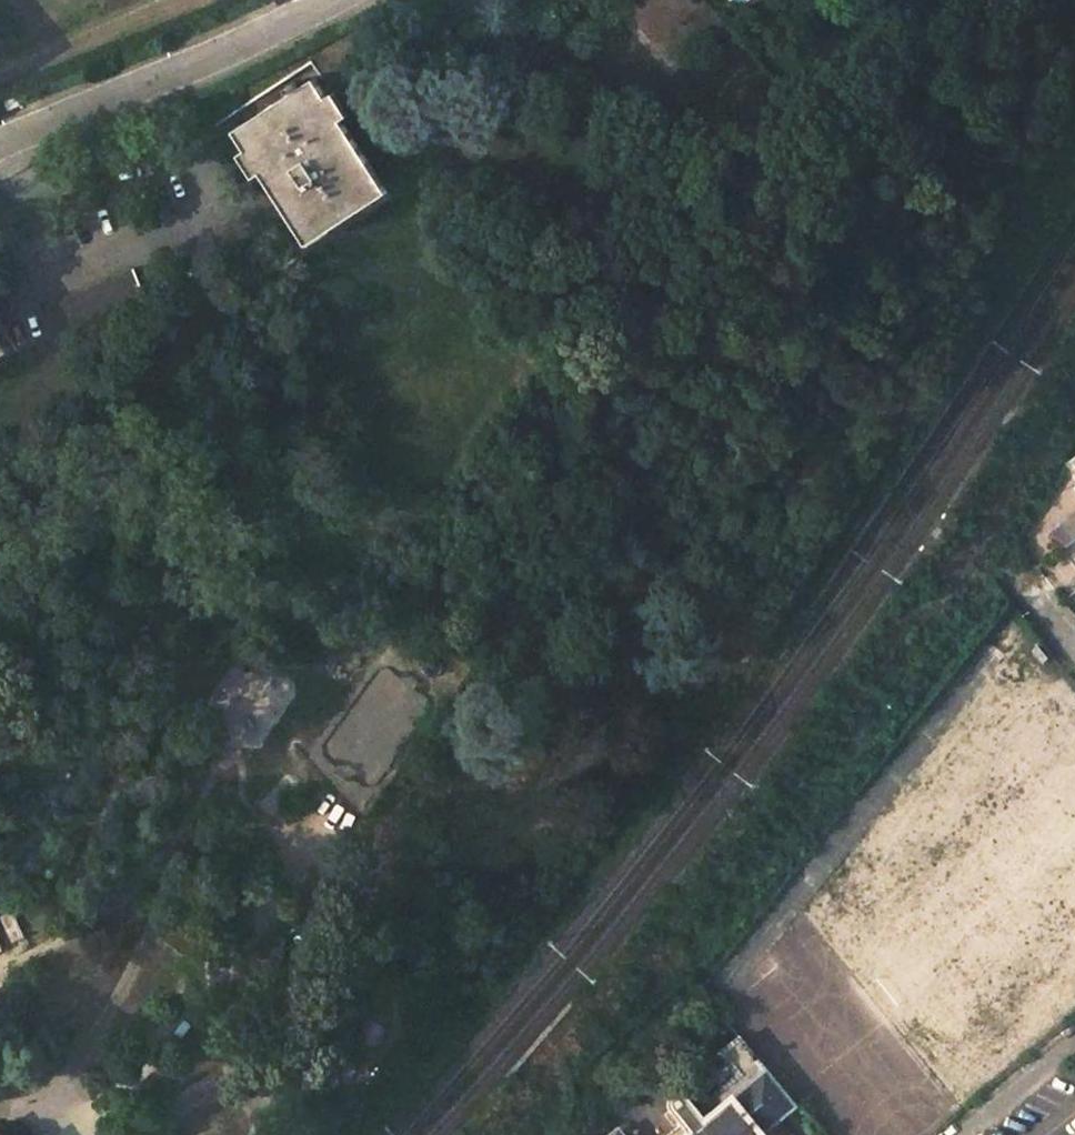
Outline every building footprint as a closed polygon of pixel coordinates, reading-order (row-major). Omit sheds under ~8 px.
[(459,39),(446,55),(464,55),(465,57),(471,52),(459,39)] [(291,84),(234,130),(235,132),(271,187),(280,201),(303,236),(341,211),(344,216),(354,209),(351,204),(383,184),(318,85),(313,78),(299,78),(291,84)] [(134,267),(38,308),(49,335),(145,295),(134,267)] [(1048,534),(1060,550),(1074,538),(1074,513),(1048,534)] [(10,941),(23,935),(10,909),(0,915),(0,920),(10,941)] [(664,1134),(759,1134),(795,1105),(739,1036),(722,1051),(740,1073),(696,1109),(686,1096),(683,1094),(680,1093),(679,1094),(678,1093),(675,1094),(672,1099),(672,1103),(672,1105),(684,1119),(664,1134)]
